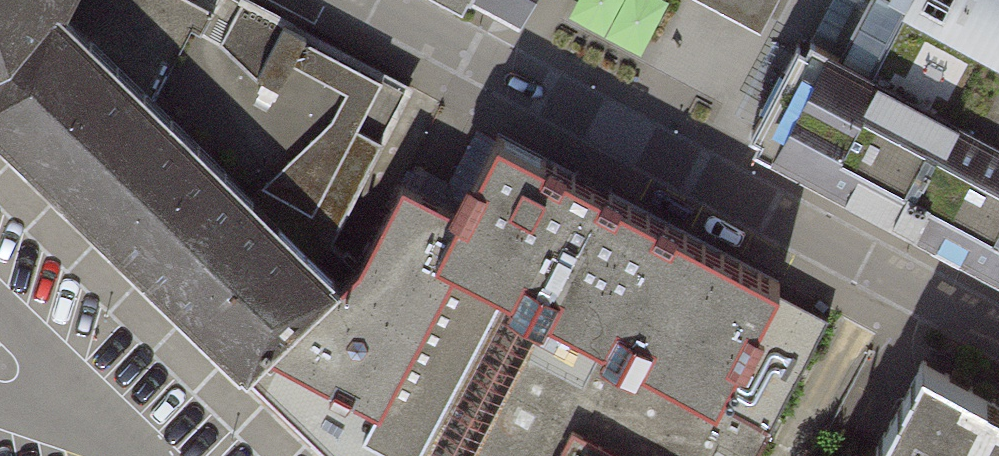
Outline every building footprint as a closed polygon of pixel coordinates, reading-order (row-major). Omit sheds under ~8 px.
[(52,20),(62,0),(0,0),(0,63),(52,20)] [(52,20),(325,288),(381,190),(428,97),(240,0),(62,0),(52,20)] [(520,15),(528,0),(492,0),(520,15)] [(757,33),(774,0),(694,0),(757,33)] [(736,138),(998,278),(998,0),(851,0),(822,53),(790,36),(736,138)] [(325,288),(52,20),(0,63),(0,154),(234,389),(325,288)] [(777,291),(590,193),(488,139),(444,226),(381,190),(325,288),(234,389),(307,455),(769,455),(775,445),(712,412),(777,291)] [(920,361),(867,455),(998,455),(998,402),(920,361)]
